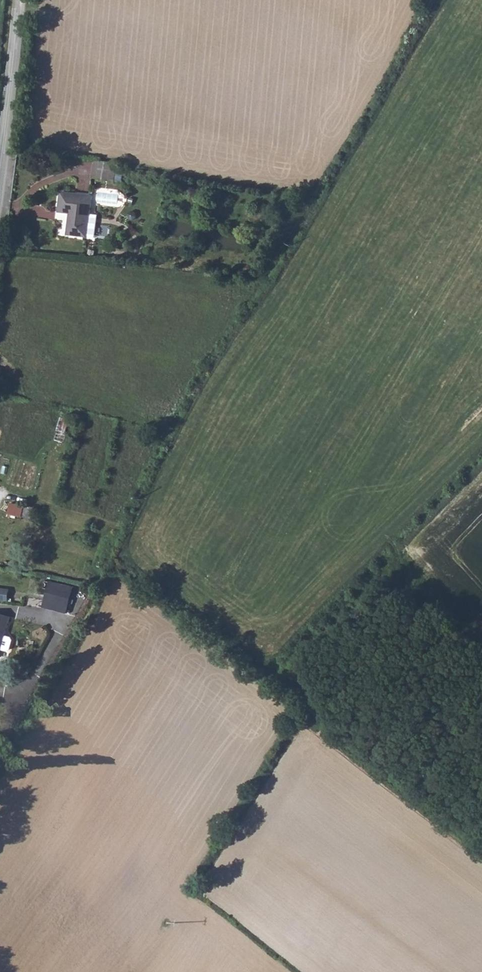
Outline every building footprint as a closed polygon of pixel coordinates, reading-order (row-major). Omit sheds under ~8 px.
[(63,205),(94,208),(96,194),(65,191),(63,205)] [(91,235),(94,208),(63,205),(63,209),(73,212),(71,233),(91,235)] [(59,433),(67,435),(70,425),(63,423),(59,433)] [(11,515),(36,522),(38,511),(13,506),(11,515)] [(47,607),(73,610),(77,589),(50,585),(47,607)] [(5,660),(9,638),(13,619),(0,617),(0,659),(5,660)] [(9,638),(6,652),(12,653),(15,652),(16,642),(15,640),(9,638)]
